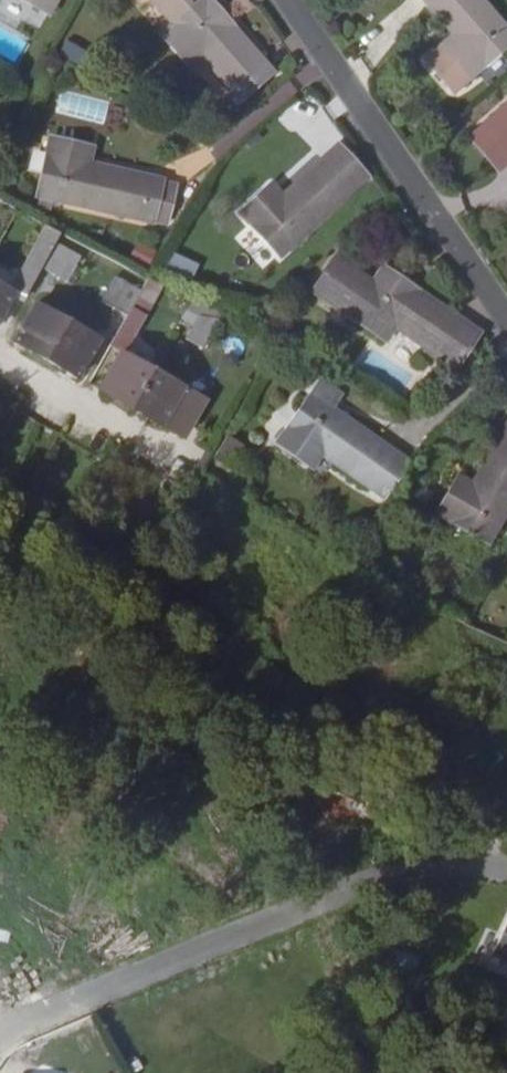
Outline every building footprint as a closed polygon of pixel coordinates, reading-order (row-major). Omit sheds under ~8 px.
[(49,15),(57,0),(23,0),(49,15)] [(159,30),(168,23),(151,0),(136,0),(159,30)] [(202,56),(240,101),(273,72),(236,30),(210,0),(201,0),(193,8),(186,0),(152,0),(173,24),(161,34),(190,67),(202,56)] [(448,52),(443,48),(427,62),(454,92),(470,78),(506,45),(506,30),(481,0),(424,0),(454,35),(456,36),(460,41),(448,52)] [(443,48),(448,52),(460,41),(456,36),(443,48)] [(79,63),(86,50),(68,40),(61,54),(79,63)] [(470,137),(500,170),(506,164),(506,105),(470,137)] [(175,183),(89,163),(80,161),(84,146),(50,138),(38,195),(165,225),(175,183)] [(93,148),(84,146),(80,161),(89,163),(93,148)] [(338,146),(283,196),(276,202),(266,191),(240,213),(280,257),(367,177),(338,146)] [(273,185),(266,191),(276,202),(283,196),(273,185)] [(14,293),(23,298),(40,267),(54,242),(59,233),(44,225),(9,290),(0,285),(0,318),(14,293)] [(54,242),(40,267),(67,283),(81,258),(54,242)] [(173,251),(167,264),(194,278),(201,264),(173,251)] [(335,256),(311,291),(386,341),(395,327),(455,369),(479,333),(382,268),(373,282),(335,256)] [(101,301),(125,314),(139,291),(115,276),(101,301)] [(119,352),(98,390),(129,407),(151,369),(124,354),(143,323),(153,305),(138,297),(141,292),(139,291),(125,314),(108,346),(119,352)] [(13,342),(45,360),(66,321),(35,303),(13,342)] [(198,315),(185,337),(214,356),(228,335),(198,315)] [(66,321),(45,360),(78,378),(100,340),(66,321)] [(151,369),(129,407),(163,427),(184,388),(151,369)] [(408,462),(332,408),(340,395),(321,381),(277,443),(313,468),(322,455),(383,498),(408,462)] [(454,484),(437,514),(489,543),(506,512),(506,423),(473,484),(468,492),(454,484)] [(227,435),(215,460),(237,470),(248,445),(227,435)] [(459,476),(454,484),(468,492),(473,484),(459,476)] [(506,959),(506,924),(493,948),(506,959)]
